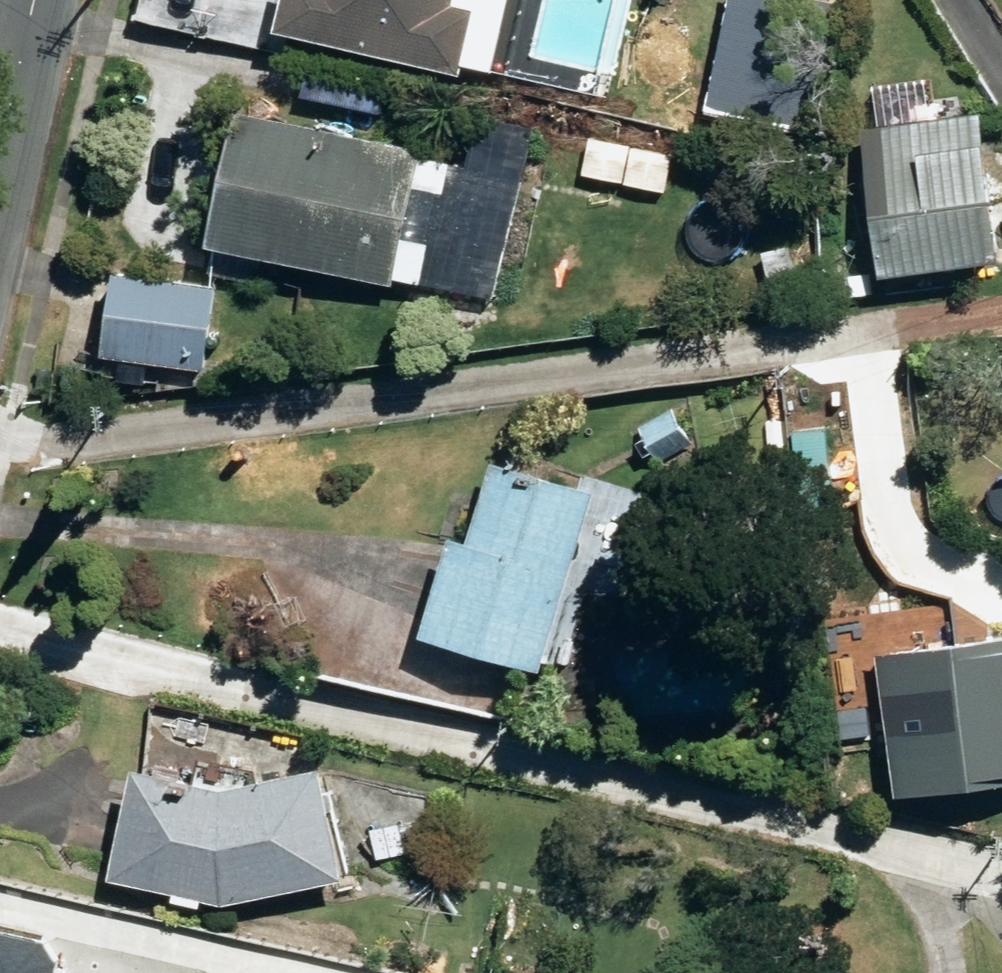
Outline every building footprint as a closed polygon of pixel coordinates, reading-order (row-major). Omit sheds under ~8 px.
[(447,82),(462,16),(441,11),(443,0),(265,0),(256,37),(447,82)] [(845,130),(858,282),(983,270),(969,119),(845,130)] [(384,284),(490,303),(522,135),(470,125),(462,165),(214,121),(191,255),(382,290),(384,284)] [(681,224),(680,252),(721,251),(720,223),(681,224)] [(106,386),(135,389),(136,368),(194,375),(204,292),(100,282),(91,363),(109,365),(106,386)] [(631,424),(650,460),(686,440),(667,404),(631,424)] [(403,624),(527,664),(583,485),(478,453),(452,535),(433,529),(403,624)] [(882,788),(1001,775),(1001,631),(867,646),(882,788)] [(548,658),(561,660),(564,635),(552,633),(548,658)] [(156,895),(185,902),(187,894),(208,898),(328,872),(304,760),(208,781),(114,761),(91,874),(157,888),(156,895)] [(366,827),(372,856),(401,851),(396,821),(366,827)] [(55,965),(41,945),(0,936),(0,972),(53,972),(55,965)]
